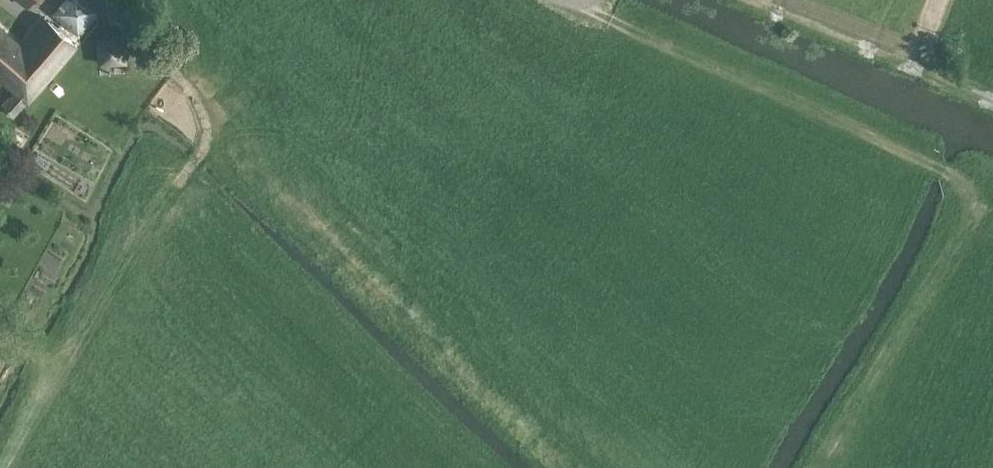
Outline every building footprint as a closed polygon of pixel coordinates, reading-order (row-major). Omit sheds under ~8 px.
[(79,35),(101,9),(91,0),(63,0),(53,13),(79,35)] [(3,77),(16,88),(1,105),(12,115),(75,43),(44,16),(20,43),(0,26),(0,81),(3,77)] [(127,61),(126,33),(96,34),(97,62),(127,61)]
